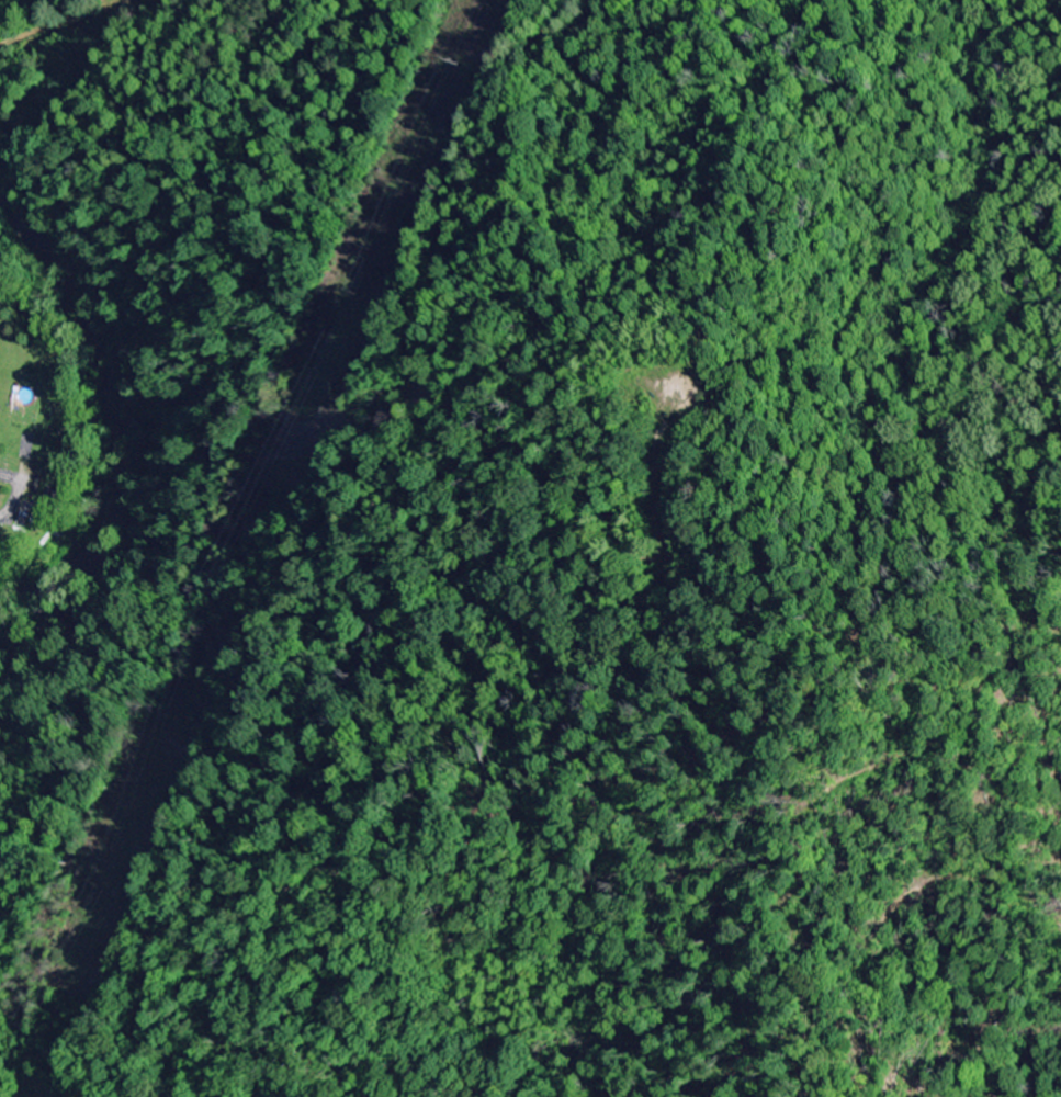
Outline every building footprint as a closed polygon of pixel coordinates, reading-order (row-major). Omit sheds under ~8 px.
[(16,529),(31,531),(35,504),(21,502),(16,529)]
